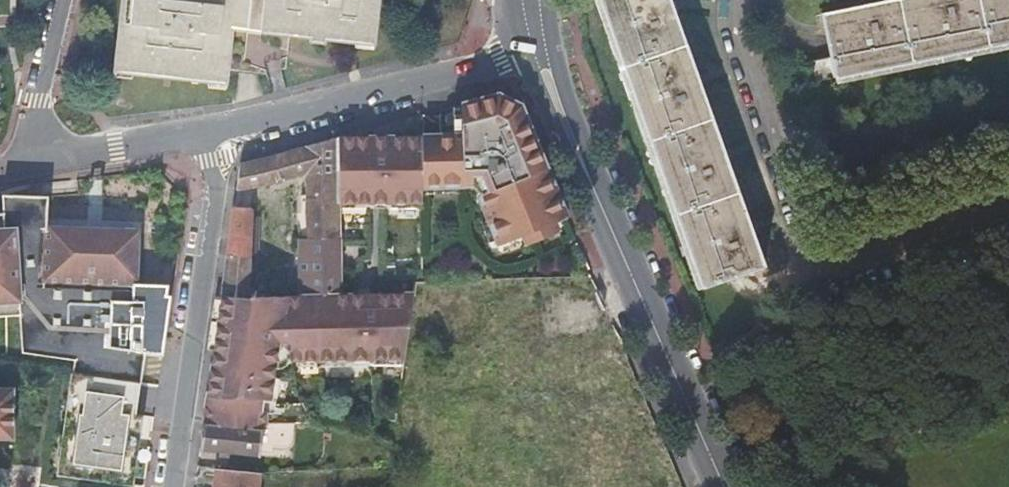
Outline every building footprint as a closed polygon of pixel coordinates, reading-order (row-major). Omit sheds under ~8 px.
[(113,71),(228,85),(229,71),(270,75),(285,69),(290,37),(309,38),(309,42),(325,44),(326,40),(374,45),(379,0),(121,0),(113,71)] [(705,289),(766,266),(672,0),(602,0),(705,289)] [(823,10),(831,54),(812,58),(816,80),(1008,42),(1008,0),(876,0),(823,10)] [(460,136),(420,137),(422,186),(471,186),(479,195),(500,245),(567,217),(520,105),(497,96),(459,106),(460,136)] [(240,162),(237,190),(305,174),(306,196),(301,196),(301,213),(305,213),(307,228),(297,229),(298,250),(294,250),(294,256),(298,256),(299,282),(300,296),(338,293),(338,208),(337,137),(240,162)] [(408,202),(421,202),(422,186),(420,137),(389,137),(369,137),(337,137),(338,208),(359,208),(359,203),(390,203),(390,208),(408,207),(408,202)] [(9,194),(9,195),(42,196),(42,185),(9,194)] [(20,315),(22,353),(74,360),(72,373),(139,383),(141,383),(143,354),(157,355),(163,355),(171,296),(167,295),(169,285),(133,284),(133,278),(135,278),(137,232),(52,229),(52,232),(47,232),(48,196),(42,196),(9,195),(3,195),(3,213),(0,213),(0,316),(20,315)] [(234,207),(222,297),(249,297),(249,296),(250,280),(252,225),(255,226),(256,211),(253,211),(253,209),(234,207)] [(305,213),(301,213),(297,213),(297,229),(307,228),(305,213)] [(397,365),(404,365),(409,326),(413,294),(339,296),(338,296),(318,296),(319,359),(348,359),(348,364),(372,363),(372,358),(384,358),(384,365),(397,365)] [(205,424),(263,430),(264,423),(268,423),(275,367),(280,366),(285,363),(288,360),(298,359),(299,366),(319,366),(319,359),(318,296),(300,296),(249,296),(249,297),(222,297),(222,298),(221,306),(220,312),(219,320),(211,377),(209,394),(205,424)] [(71,373),(63,435),(69,436),(67,446),(61,445),(57,475),(133,485),(140,437),(137,437),(139,426),(134,425),(139,383),(72,373),(71,373)] [(13,438),(14,395),(0,395),(0,438),(13,438)] [(205,424),(201,449),(261,454),(263,430),(205,424)] [(260,473),(219,469),(217,486),(259,486),(260,473)]
